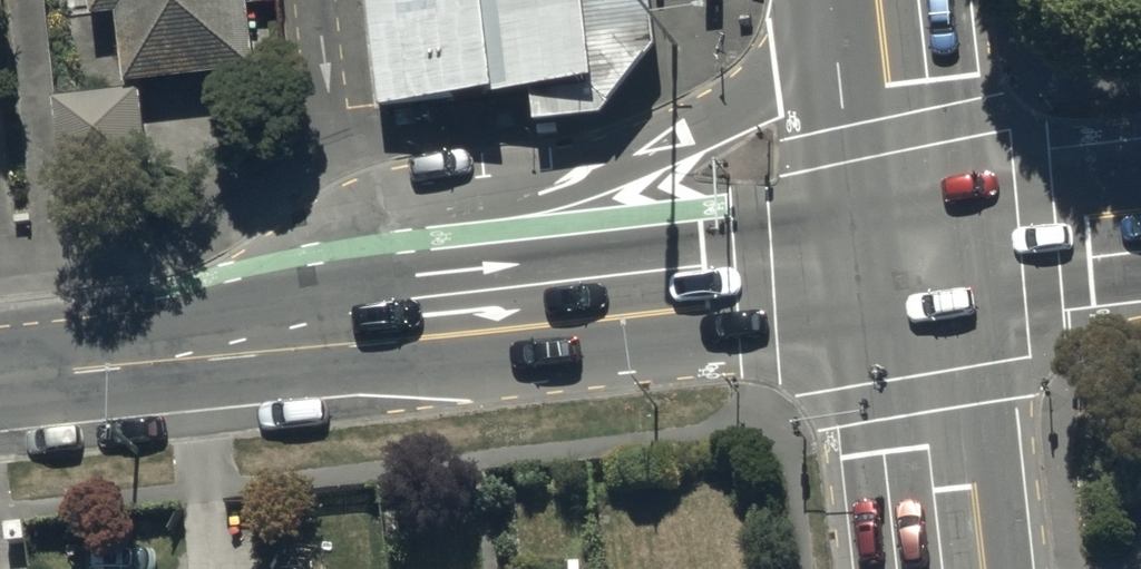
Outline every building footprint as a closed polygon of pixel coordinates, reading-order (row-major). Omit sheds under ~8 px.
[(89,15),(117,12),(123,82),(250,72),(244,0),(88,0),(89,15)] [(393,122),(612,97),(657,45),(652,0),(379,0),(393,122)]
